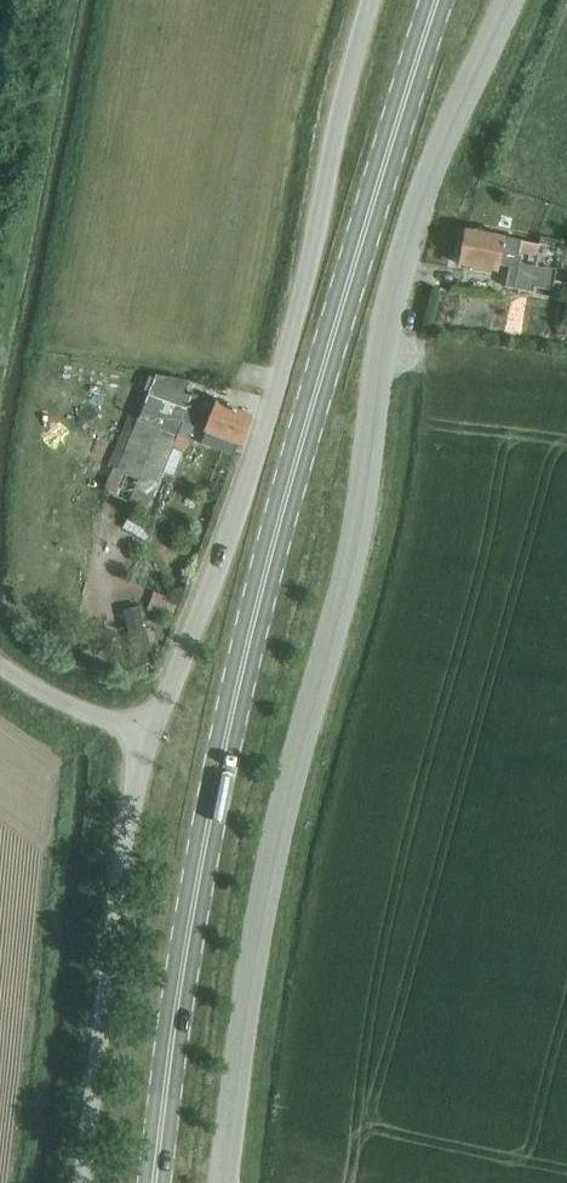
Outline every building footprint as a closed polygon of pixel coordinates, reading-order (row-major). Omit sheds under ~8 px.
[(464,233),(457,270),(494,277),(496,266),(508,268),(504,288),(534,294),(535,287),(551,290),(555,272),(536,268),(537,266),(532,265),(532,267),(519,265),(520,257),(517,256),(518,253),(534,256),(532,265),(537,266),(539,254),(537,253),(538,247),(464,233)] [(132,416),(102,490),(144,508),(166,454),(170,445),(184,451),(195,425),(204,428),(199,442),(228,454),(233,440),(237,442),(248,416),(189,392),(188,395),(181,393),(187,380),(155,373),(137,418),(132,416)] [(126,518),(121,531),(144,542),(150,529),(126,518)]
